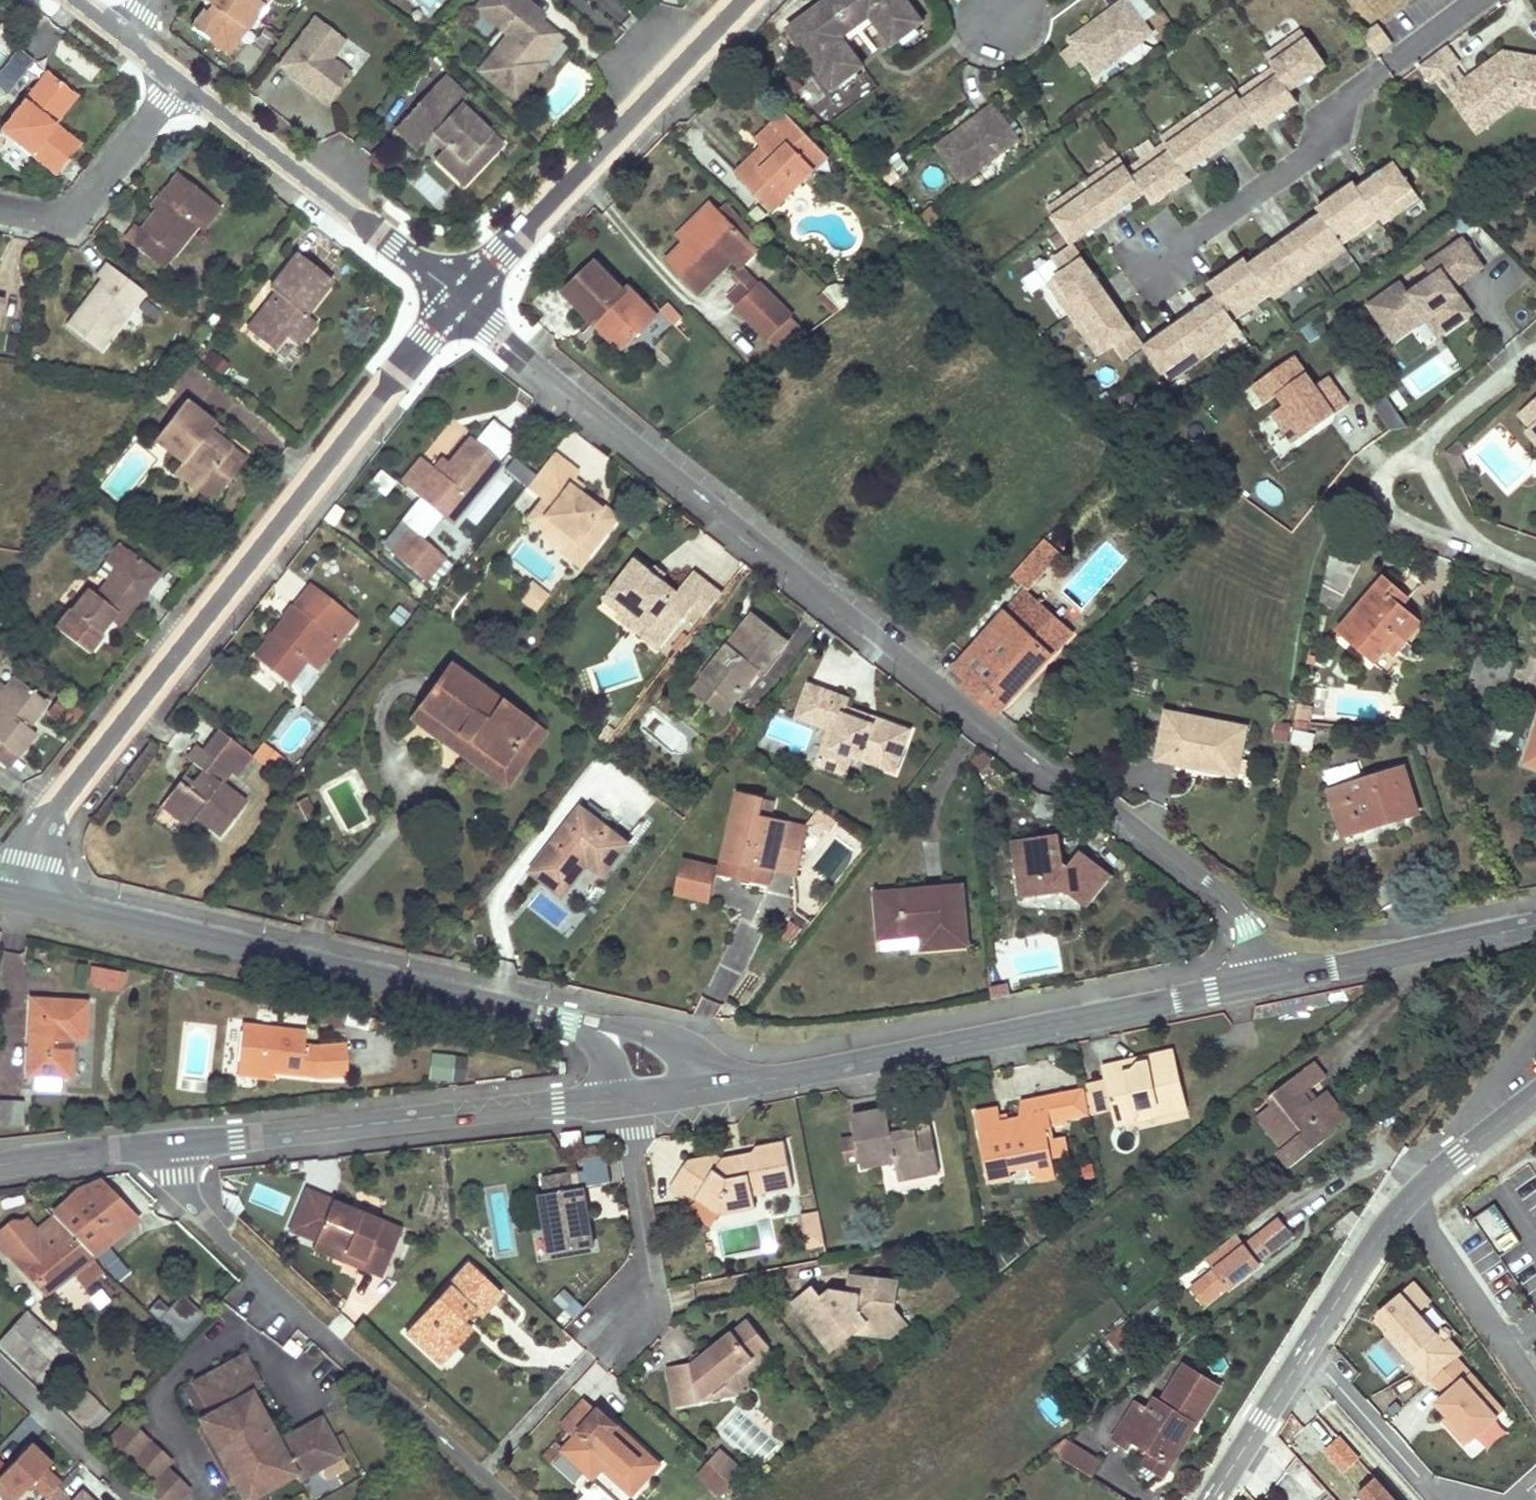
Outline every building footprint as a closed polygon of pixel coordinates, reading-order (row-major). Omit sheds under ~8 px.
[(225,0),(207,0),(206,2),(214,7),(205,19),(199,14),(190,28),(233,57),(257,23),(225,0)] [(257,23),(266,9),(261,5),(264,0),(225,0),(257,23)] [(476,13),(510,43),(480,76),(512,105),(534,79),(526,71),(551,43),(535,26),(510,3),(513,0),(488,0),(476,13)] [(535,26),(540,21),(516,0),(513,0),(510,3),(535,26)] [(781,23),(828,87),(861,63),(864,61),(843,32),(847,29),(854,24),(862,19),(867,15),(888,44),(923,17),(911,0),(811,0),(781,23)] [(1070,41),(1074,46),(1083,59),(1098,80),(1159,38),(1132,0),(1125,0),(1070,41)] [(1105,0),(1085,0),(1084,11),(1104,13),(1105,0)] [(344,45),(314,22),(278,71),(327,107),(349,77),(331,63),(344,45)] [(1376,24),(1360,37),(1377,57),(1392,44),(1376,24)] [(1287,89),(1324,64),(1299,29),(1263,55),(1271,66),(1235,92),(1231,86),(1195,112),(1159,137),(1163,143),(1127,169),(1119,158),(1083,183),(1047,208),(1060,228),(1071,243),(1143,192),(1151,203),(1187,177),(1183,172),(1255,121),(1259,127),(1296,101),(1287,89)] [(526,71),(534,79),(560,51),(551,43),(526,71)] [(1449,44),(1422,64),(1433,80),(1438,77),(1456,64),(1460,60),(1449,44)] [(1083,59),(1074,46),(1063,53),(1073,67),(1083,59)] [(247,74),(259,55),(246,48),(235,67),(247,74)] [(1504,48),(1466,77),(1448,90),(1461,109),(1473,100),(1486,117),(1498,108),(1502,112),(1518,101),(1535,104),(1535,53),(1504,48)] [(35,62),(23,52),(0,78),(0,85),(8,92),(35,62)] [(1438,77),(1448,90),(1466,77),(1456,64),(1438,77)] [(74,89),(48,69),(0,128),(57,173),(77,150),(45,125),(52,115),(74,89)] [(447,85),(399,135),(398,134),(422,157),(438,142),(450,153),(439,165),(460,187),(472,174),(480,181),(496,165),(483,153),(493,143),(463,113),(469,107),(447,85)] [(60,122),(81,94),(74,89),(52,115),(45,125),(77,150),(84,140),(60,122)] [(1473,100),(1461,109),(1477,131),(1502,112),(1498,108),(1486,117),(1473,100)] [(791,114),(778,102),(751,132),(759,140),(774,124),(778,128),(791,114)] [(996,104),(938,147),(966,186),(1025,144),(996,104)] [(759,140),(735,166),(773,202),(813,157),(804,149),(814,137),(791,114),(778,128),(774,124),(759,140)] [(824,146),(814,137),(804,149),(813,157),(824,146)] [(483,153),(496,165),(506,155),(493,143),(483,153)] [(718,183),(730,175),(718,156),(706,165),(718,183)] [(1168,379),(1240,328),(1232,317),(1268,291),(1272,297),(1310,270),(1345,246),(1341,240),(1377,214),(1381,220),(1418,194),(1393,159),(1357,185),(1353,179),(1316,205),(1320,211),(1248,262),(1244,257),(1207,282),(1215,294),(1144,345),(1153,359),(1168,379)] [(136,225),(126,237),(152,257),(162,245),(173,254),(198,225),(192,220),(209,197),(177,173),(160,195),(169,202),(160,213),(145,231),(136,225)] [(472,174),(460,187),(468,193),(480,181),(472,174)] [(160,213),(169,202),(160,195),(151,206),(160,213)] [(192,220),(198,225),(204,229),(221,206),(209,197),(192,220)] [(717,204),(710,197),(679,230),(687,237),(717,204)] [(758,230),(724,197),(717,204),(751,236),(758,230)] [(687,237),(670,254),(705,287),(738,251),(751,236),(717,204),(687,237)] [(1488,262),(1465,231),(1424,260),(1433,271),(1416,283),(1407,272),(1369,299),(1395,336),(1436,307),(1446,310),(1456,322),(1476,308),(1458,283),(1488,262)] [(760,245),(751,236),(738,251),(747,259),(760,245)] [(1144,345),(1071,243),(1053,256),(1063,271),(1047,282),(1075,321),(1099,354),(1114,343),(1125,358),(1144,345)] [(104,276),(68,321),(102,347),(147,289),(108,259),(98,272),(104,276)] [(627,286),(598,259),(569,289),(599,317),(604,312),(631,338),(660,308),(631,281),(627,286)] [(765,275),(747,259),(737,269),(755,286),(765,275)] [(279,300),(249,336),(274,357),(287,343),(300,354),(320,330),(307,319),(330,289),(299,263),(272,295),(279,300)] [(755,286),(743,300),(776,331),(779,327),(798,307),(765,275),(755,286)] [(787,336),(806,315),(798,307),(779,327),(787,336)] [(1293,356),(1250,385),(1262,404),(1276,394),(1283,405),(1271,413),(1292,443),(1311,430),(1308,426),(1317,420),(1320,424),(1346,406),(1327,378),(1314,386),(1293,356)] [(1518,412),(1527,422),(1521,427),(1535,444),(1535,396),(1518,412)] [(1403,421),(1386,397),(1376,403),(1393,428),(1403,421)] [(210,434),(183,412),(154,450),(179,471),(177,474),(202,495),(207,488),(222,500),(245,470),(206,439),(210,434)] [(419,453),(399,479),(441,513),(458,493),(469,501),(501,461),(472,437),(444,472),(419,453)] [(1458,442),(1443,454),(1454,476),(1465,470),(1458,456),(1465,450),(1458,442)] [(584,466),(558,446),(532,480),(548,492),(533,511),(549,524),(556,514),(581,534),(570,548),(585,559),(623,510),(608,498),(605,502),(584,486),(574,478),(579,472),(584,466)] [(579,472),(574,478),(584,486),(589,480),(579,472)] [(202,495),(177,474),(171,481),(211,513),(222,500),(207,488),(202,495)] [(469,501),(458,493),(441,513),(453,522),(454,522),(469,501)] [(556,514),(549,524),(545,528),(570,548),(581,534),(556,514)] [(413,529),(403,522),(383,547),(393,554),(413,529)] [(413,529),(393,554),(429,580),(449,555),(413,529)] [(1049,551),(1040,543),(1007,579),(1016,588),(1049,551)] [(1049,551),(1016,588),(1021,592),(1055,556),(1049,551)] [(704,616),(723,591),(694,569),(680,588),(664,576),(653,568),(637,555),(604,597),(621,610),(627,603),(653,623),(646,632),(662,645),(692,606),(704,616)] [(97,606),(87,599),(54,643),(84,667),(110,633),(119,640),(147,603),(128,589),(141,572),(123,557),(108,577),(115,583),(97,606)] [(653,568),(664,576),(667,571),(657,563),(653,568)] [(160,587),(141,572),(128,589),(147,603),(160,587)] [(1421,620),(1411,612),(1401,604),(1408,596),(1384,577),(1338,633),(1381,669),(1421,620)] [(314,582),(256,653),(287,679),(305,657),(326,631),(342,644),(360,621),(314,582)] [(538,613),(548,592),(527,582),(517,603),(538,613)] [(1317,601),(1334,610),(1343,593),(1328,586),(1320,582),(1317,601)] [(1021,592),(1005,610),(1016,620),(1032,602),(1021,592)] [(999,710),(1068,633),(1032,602),(1016,620),(1005,610),(965,655),(953,668),(969,681),(963,687),(996,714),(999,710)] [(627,603),(621,610),(616,616),(659,649),(662,645),(646,632),(653,623),(627,603)] [(758,672),(759,673),(761,674),(786,642),(753,615),(703,677),(734,701),(758,672)] [(342,644),(326,631),(305,657),(321,670),(342,644)] [(501,765),(516,745),(531,724),(451,665),(420,706),(501,765)] [(734,701),(703,677),(696,687),(727,710),(734,701)] [(1495,679),(1491,693),(1503,697),(1507,683),(1495,679)] [(849,696),(809,681),(797,715),(829,726),(817,762),(846,772),(853,754),(896,769),(910,728),(874,714),(872,722),(844,712),(847,705),(849,696)] [(19,692),(1,715),(0,716),(0,719),(4,722),(0,727),(0,767),(13,776),(19,768),(37,744),(30,740),(49,713),(19,692)] [(872,722),(874,714),(847,705),(844,712),(872,722)] [(505,786),(543,733),(531,724),(516,745),(501,765),(420,706),(412,719),(505,786)] [(1302,709),(1295,709),(1293,721),(1288,745),(1309,749),(1312,734),(1306,733),(1307,723),(1300,722),(1302,709)] [(1228,758),(1238,760),(1244,729),(1165,713),(1156,759),(1225,772),(1228,758)] [(1522,763),(1535,768),(1535,722),(1522,763)] [(248,756),(216,731),(202,750),(194,744),(185,756),(201,768),(185,786),(175,779),(158,798),(185,819),(189,813),(215,833),(242,801),(215,781),(226,767),(234,774),(248,756)] [(1228,758),(1225,772),(1235,774),(1238,760),(1228,758)] [(1360,832),(1360,830),(1359,827),(1415,810),(1402,769),(1345,786),(1348,798),(1333,803),(1343,837),(1360,832)] [(1345,786),(1329,791),(1333,803),(1348,798),(1345,786)] [(804,823),(786,819),(768,815),(772,798),(735,789),(720,852),(717,862),(750,871),(753,860),(769,863),(793,869),(804,823)] [(1032,816),(1053,818),(1056,797),(1035,794),(1032,816)] [(185,819),(158,798),(154,804),(180,824),(185,819)] [(821,826),(828,816),(811,804),(803,816),(810,818),(821,826)] [(627,847),(579,810),(530,873),(562,898),(586,866),(603,880),(627,847)] [(1092,868),(1097,863),(1079,850),(1069,864),(1064,865),(1063,851),(1060,852),(1057,835),(1011,842),(1013,861),(1020,860),(1026,898),(1066,893),(1088,908),(1108,880),(1092,868)] [(1063,851),(1064,865),(1069,864),(1079,850),(1057,835),(1060,852),(1063,851)] [(708,905),(717,869),(683,860),(673,896),(708,905)] [(767,875),(769,863),(753,860),(750,871),(767,875)] [(1020,860),(1013,861),(1019,899),(1026,898),(1020,860)] [(1092,868),(1108,880),(1112,875),(1097,863),(1092,868)] [(968,946),(964,916),(961,886),(893,894),(894,901),(877,903),(881,940),(920,936),(921,951),(968,946)] [(894,901),(893,894),(876,896),(877,903),(894,901)] [(110,970),(95,966),(92,976),(107,980),(110,970)] [(1009,992),(1007,981),(994,984),(996,995),(1009,992)] [(32,999),(28,1073),(37,1074),(36,1089),(60,1090),(61,1075),(68,1075),(70,1044),(67,1044),(67,1036),(83,1037),(85,1002),(32,999)] [(377,1021),(348,1013),(346,1020),(375,1028),(377,1021)] [(273,1071),(330,1077),(333,1048),(303,1044),(304,1034),(243,1027),(238,1067),(273,1071)] [(356,1047),(333,1048),(330,1077),(359,1072),(356,1047)] [(429,1082),(464,1084),(465,1057),(430,1055),(429,1082)] [(1172,1055),(1122,1066),(1125,1076),(1134,1074),(1139,1079),(1143,1074),(1142,1068),(1174,1061),(1172,1055)] [(1122,1066),(1103,1070),(1115,1127),(1132,1124),(1138,1110),(1158,1106),(1170,1115),(1186,1112),(1174,1061),(1142,1068),(1143,1074),(1139,1079),(1134,1074),(1125,1076),(1122,1066)] [(1348,1120),(1336,1104),(1323,1089),(1300,1107),(1295,1101),(1325,1078),(1312,1061),(1267,1097),(1271,1103),(1279,1112),(1271,1119),(1288,1142),(1280,1148),(1278,1150),(1290,1166),(1348,1120)] [(273,1071),(238,1067),(237,1074),(272,1078),(273,1071)] [(1048,1099),(1053,1128),(1085,1121),(1079,1092),(1048,1099)] [(1053,1128),(1048,1099),(1022,1104),(1019,1120),(1010,1121),(1007,1108),(978,1114),(990,1181),(1014,1176),(1013,1170),(1034,1167),(1055,1163),(1048,1129),(1053,1128)] [(22,1126),(23,1102),(0,1100),(0,1125),(22,1126)] [(1271,1119),(1279,1112),(1271,1103),(1255,1115),(1280,1148),(1288,1142),(1271,1119)] [(1132,1124),(1170,1115),(1158,1106),(1138,1110),(1132,1124)] [(889,1112),(854,1119),(864,1168),(899,1161),(904,1181),(941,1174),(932,1130),(894,1137),(893,1131),(889,1112)] [(924,1124),(893,1131),(894,1137),(932,1130),(924,1124)] [(564,1136),(566,1151),(586,1148),(583,1133),(564,1136)] [(754,1195),(773,1192),(793,1188),(786,1145),(759,1149),(753,1156),(721,1162),(717,1157),(689,1162),(671,1188),(693,1205),(698,1199),(719,1215),(756,1208),(754,1195)] [(1037,1181),(1057,1178),(1055,1163),(1034,1167),(1037,1181)] [(541,1197),(553,1256),(598,1249),(586,1189),(580,1190),(577,1175),(545,1180),(548,1195),(541,1197)] [(54,1215),(92,1254),(136,1220),(100,1182),(79,1189),(52,1213),(54,1215)] [(327,1228),(337,1204),(310,1193),(300,1217),(327,1228)] [(1518,1240),(1492,1202),(1471,1217),(1497,1255),(1518,1240)] [(386,1278),(405,1232),(337,1204),(327,1228),(300,1217),(294,1230),(321,1241),(365,1258),(361,1268),(386,1278)] [(818,1212),(802,1215),(809,1249),(824,1246),(818,1212)] [(101,1268),(92,1254),(54,1215),(11,1250),(24,1265),(21,1267),(44,1292),(72,1270),(86,1287),(105,1271),(101,1268)] [(1243,1242),(1237,1233),(1205,1259),(1212,1268),(1189,1287),(1203,1305),(1226,1287),(1228,1289),(1233,1285),(1256,1267),(1260,1263),(1259,1261),(1262,1259),(1291,1235),(1285,1227),(1277,1217),(1243,1242)] [(365,1258),(321,1241),(318,1250),(361,1268),(365,1258)] [(112,1249),(99,1259),(117,1282),(129,1272),(112,1249)] [(464,1322),(475,1310),(482,1316),(504,1291),(472,1262),(409,1331),(432,1353),(448,1336),(459,1346),(473,1331),(464,1322)] [(818,1290),(797,1306),(829,1346),(847,1332),(853,1339),(859,1334),(881,1340),(896,1320),(896,1316),(902,1288),(855,1278),(851,1296),(842,1303),(835,1294),(827,1300),(818,1290)] [(1432,1376),(1456,1355),(1461,1350),(1449,1336),(1443,1341),(1418,1313),(1432,1300),(1415,1281),(1375,1316),(1377,1318),(1373,1322),(1415,1370),(1413,1371),(1424,1383),(1432,1376)] [(102,1288),(88,1300),(99,1313),(113,1301),(102,1288)] [(208,1309),(189,1292),(173,1310),(154,1292),(143,1304),(181,1338),(208,1309)] [(851,1296),(835,1294),(842,1303),(851,1296)] [(33,1377),(35,1375),(52,1357),(62,1347),(28,1314),(0,1342),(0,1345),(33,1377)] [(896,1320),(881,1340),(894,1342),(910,1331),(898,1314),(896,1320)] [(1137,1338),(1125,1321),(1105,1335),(1117,1352),(1137,1338)] [(738,1372),(754,1360),(770,1347),(750,1322),(697,1364),(672,1369),(679,1406),(743,1392),(738,1372)] [(847,1332),(829,1346),(834,1353),(853,1339),(847,1332)] [(432,1353),(444,1363),(459,1346),(448,1336),(432,1353)] [(749,1377),(777,1355),(770,1347),(754,1360),(738,1372),(743,1392),(751,1390),(749,1377)] [(1503,1408),(1456,1355),(1432,1376),(1445,1391),(1436,1400),(1454,1419),(1449,1424),(1465,1442),(1503,1408)] [(263,1449),(248,1419),(262,1412),(251,1393),(261,1388),(245,1356),(218,1369),(220,1373),(214,1376),(212,1372),(194,1382),(210,1413),(199,1419),(211,1443),(216,1441),(227,1463),(223,1465),(235,1490),(288,1463),(294,1476),(297,1481),(322,1469),(340,1460),(320,1420),(277,1443),(263,1449)] [(43,1383),(60,1365),(52,1357),(35,1375),(43,1383)] [(1193,1425),(1218,1386),(1185,1365),(1161,1402),(1156,1399),(1149,1409),(1136,1402),(1113,1436),(1127,1445),(1131,1437),(1151,1450),(1166,1459),(1189,1423),(1193,1425)] [(68,1407),(73,1412),(77,1416),(93,1430),(109,1413),(95,1399),(86,1389),(68,1407)] [(602,1412),(588,1398),(562,1426),(576,1439),(602,1412)] [(277,1443),(262,1412),(248,1419),(263,1449),(277,1443)] [(631,1498),(645,1483),(659,1469),(602,1412),(576,1439),(566,1449),(564,1451),(565,1452),(587,1474),(597,1464),(604,1471),(631,1498)] [(108,1441),(150,1483),(144,1489),(156,1499),(180,1499),(189,1490),(165,1467),(171,1461),(128,1420),(108,1441)] [(1144,1463),(1163,1474),(1193,1425),(1189,1423),(1166,1459),(1151,1450),(1144,1463)] [(1356,1458),(1336,1436),(1323,1447),(1343,1470),(1356,1458)] [(1050,1450),(1068,1460),(1077,1448),(1064,1439),(1050,1450)] [(559,1442),(544,1456),(553,1464),(565,1452),(564,1451),(566,1449),(559,1442)] [(0,1474),(0,1497),(3,1499),(15,1499),(30,1484),(45,1498),(56,1487),(60,1482),(46,1468),(51,1462),(30,1443),(0,1474)] [(1091,1457),(1077,1448),(1068,1460),(1085,1472),(1091,1457)] [(732,1459),(722,1449),(710,1462),(720,1472),(732,1459)] [(1097,1461),(1091,1457),(1085,1472),(1088,1474),(1097,1461)] [(745,1471),(732,1459),(720,1472),(733,1483),(745,1471)] [(346,1471),(340,1460),(322,1469),(328,1480),(346,1471)] [(720,1472),(710,1462),(699,1475),(709,1484),(720,1472)] [(294,1476),(288,1463),(235,1490),(240,1499),(246,1499),(294,1476)] [(597,1464),(587,1474),(594,1481),(604,1471),(597,1464)] [(733,1483),(720,1472),(709,1484),(722,1496),(733,1483)] [(1373,1477),(1356,1492),(1363,1499),(1394,1499),(1373,1477)] [(43,1499),(69,1499),(56,1487),(45,1498),(43,1499)] [(80,1490),(71,1499),(91,1499),(80,1490)]
